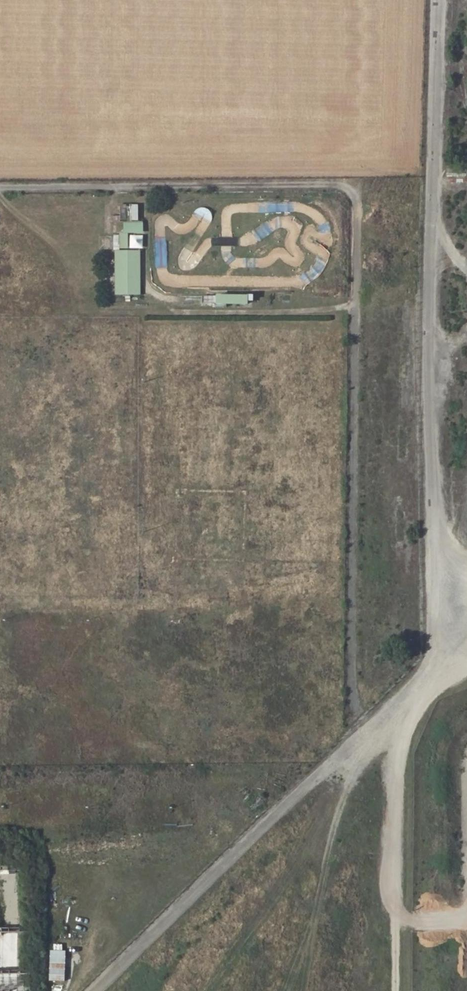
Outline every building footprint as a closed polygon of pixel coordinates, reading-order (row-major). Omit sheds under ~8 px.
[(293,202),(265,201),(264,212),(293,213),(293,202)] [(137,221),(137,205),(120,205),(120,221),(137,221)] [(194,214),(208,220),(212,212),(198,206),(194,214)] [(279,217),(272,218),(273,228),(280,227),(279,217)] [(252,230),(257,241),(273,233),(267,222),(252,230)] [(328,223),(318,224),(322,249),(332,247),(328,223)] [(97,237),(97,250),(110,250),(110,237),(97,237)] [(154,269),(167,269),(165,238),(153,239),(154,269)] [(140,248),(116,249),(117,295),(141,294),(140,248)] [(250,304),(250,295),(199,296),(199,304),(250,304)] [(47,951),(47,982),(64,982),(64,951),(47,951)] [(17,973),(0,972),(0,990),(17,990),(17,973)]
